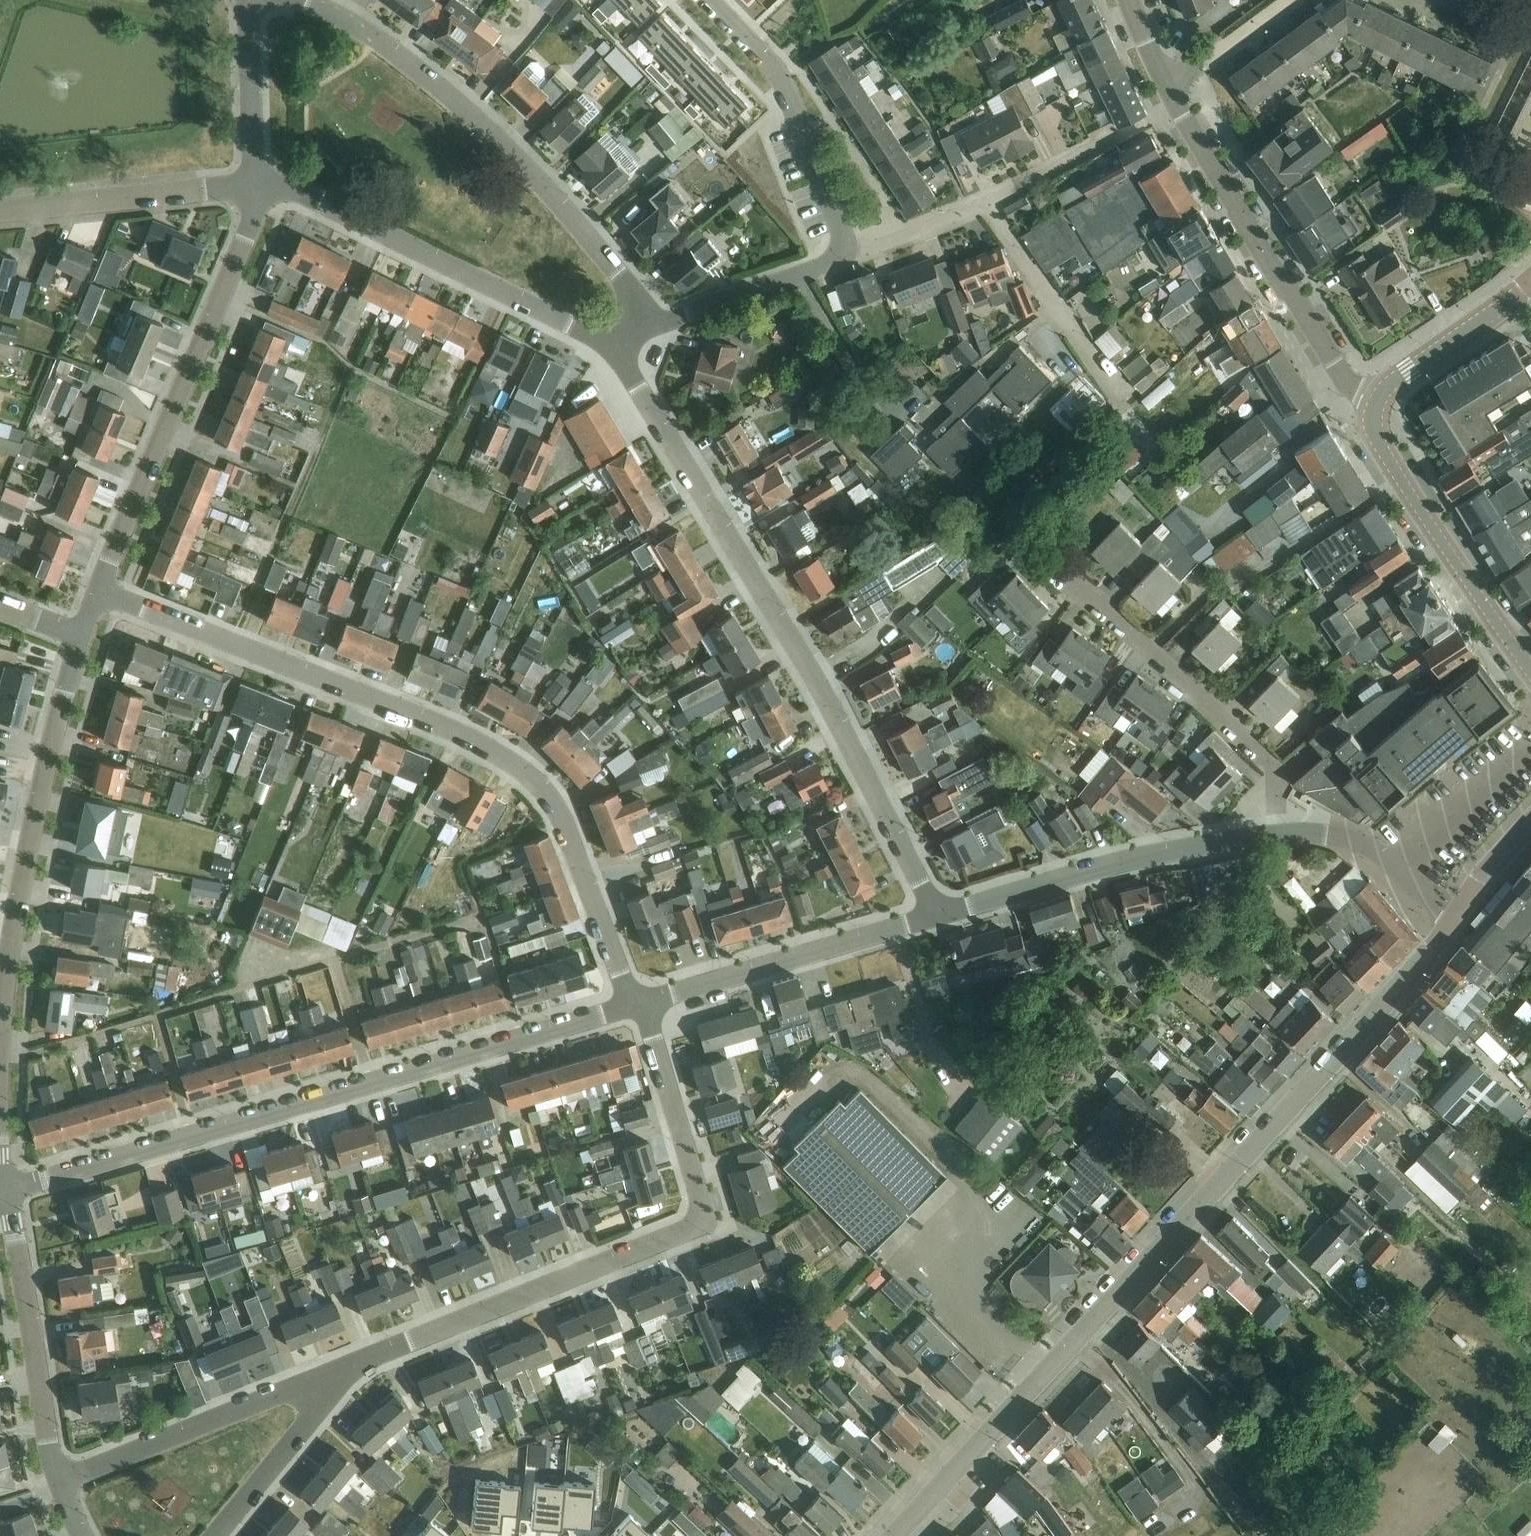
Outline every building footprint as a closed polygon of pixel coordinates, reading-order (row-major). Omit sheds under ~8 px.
[(398,9),(404,0),(386,0),(398,9)] [(398,9),(419,25),(424,18),(432,24),(445,7),(436,0),(404,0),(398,9)] [(432,24),(441,31),(436,37),(457,53),(482,18),(463,4),(458,0),(450,0),(445,7),(432,24)] [(545,8),(554,16),(567,0),(551,0),(545,8)] [(572,0),(552,20),(562,29),(581,9),(572,0)] [(640,26),(663,4),(659,0),(615,0),(640,26)] [(1034,12),(1028,0),(1021,0),(990,15),(998,30),(1034,12)] [(1107,29),(1093,0),(1059,0),(1058,0),(1070,26),(1062,30),(1071,49),(1079,45),(1078,42),(1107,29)] [(1186,17),(1215,6),(1213,0),(1180,0),(1186,17)] [(1368,1),(1368,0),(1361,0),(1359,2),(1354,0),(1343,0),(1330,9),(1323,0),(1317,5),(1320,10),(1340,36),(1349,29),(1352,31),(1350,34),(1351,34),(1368,1)] [(1393,13),(1368,1),(1351,34),(1376,46),(1393,13)] [(599,7),(593,12),(603,23),(606,20),(609,17),(599,7)] [(1340,36),(1320,10),(1298,27),(1319,57),(1342,40),(1340,36)] [(1399,17),(1393,13),(1376,46),(1401,59),(1417,26),(1399,17)] [(662,14),(639,36),(669,66),(691,45),(662,14)] [(482,18),(457,53),(487,75),(504,51),(495,44),(503,34),(482,18)] [(901,32),(897,24),(884,31),(888,39),(901,32)] [(1442,38),(1417,26),(1401,59),(1425,71),(1442,38)] [(1298,27),(1275,43),(1297,73),(1319,57),(1298,27)] [(1079,45),(1071,49),(1064,52),(1066,56),(1074,71),(1083,66),(1076,54),(1082,51),(1088,63),(1117,50),(1107,29),(1078,42),(1079,45)] [(973,43),(983,62),(999,53),(990,34),(973,43)] [(848,40),(854,49),(862,44),(856,35),(848,40)] [(1442,38),(1425,71),(1450,83),(1466,50),(1442,38)] [(839,45),(813,62),(829,88),(856,70),(846,56),(855,50),(854,49),(848,40),(840,46),(839,45)] [(606,41),(596,52),(602,58),(603,56),(612,47),(606,41)] [(1297,73),(1275,43),(1253,59),(1275,90),(1297,73)] [(691,45),(669,66),(697,96),(720,75),(691,45)] [(616,46),(604,57),(614,68),(626,57),(616,46)] [(1058,62),(1054,64),(1059,73),(1068,90),(1094,76),(1098,85),(1127,71),(1117,50),(1088,63),(1083,66),(1074,71),(1066,56),(1058,62)] [(1486,59),(1466,50),(1450,83),(1470,93),(1469,96),(1479,101),(1499,59),(1488,53),(1486,59)] [(1021,73),(1014,56),(993,65),(1000,81),(1021,73)] [(1344,63),(1350,72),(1360,65),(1354,56),(1344,63)] [(875,58),(867,64),(871,70),(880,65),(875,58)] [(1275,90),(1253,59),(1236,72),(1232,67),(1221,74),(1250,113),(1255,108),(1254,106),(1275,90)] [(533,62),(524,71),(524,70),(504,91),(529,115),(545,98),(554,107),(572,89),(555,74),(549,80),(543,75),(545,73),(544,68),(538,62),(533,62)] [(650,65),(647,68),(656,78),(662,72),(653,62),(650,65)] [(596,63),(577,83),(588,93),(606,74),(596,63)] [(856,70),(829,88),(846,113),(872,96),(862,80),(870,74),(864,65),(856,70)] [(1381,70),(1376,81),(1388,86),(1392,76),(1381,70)] [(1127,71),(1098,85),(1114,116),(1119,128),(1147,114),(1127,71)] [(662,72),(656,78),(666,88),(667,87),(672,82),(662,72)] [(720,75),(697,96),(727,127),(749,105),(720,75)] [(1031,75),(1016,83),(1033,113),(1047,106),(1036,86),(1032,78),(1031,75)] [(890,86),(897,97),(904,92),(898,82),(890,86)] [(1308,89),(1315,99),(1325,91),(1318,82),(1308,89)] [(1033,113),(1016,83),(998,93),(1007,110),(964,132),(981,165),(1006,152),(1010,159),(1035,146),(1031,139),(1021,120),(1033,113)] [(1406,83),(1401,93),(1413,99),(1418,89),(1406,83)] [(584,93),(578,98),(577,97),(544,130),(562,148),(587,125),(601,110),(584,93)] [(1282,100),(1289,110),(1299,102),(1292,93),(1282,100)] [(1431,95),(1426,105),(1438,111),(1443,101),(1431,95)] [(1517,120),(1530,127),(1530,96),(1529,95),(1517,120)] [(872,96),(846,113),(863,139),(889,122),(872,96)] [(691,103),(685,108),(695,118),(698,115),(701,113),(691,103)] [(649,130),(666,151),(693,125),(675,106),(665,115),(649,130)] [(1107,107),(1089,117),(1095,129),(1114,119),(1107,107)] [(1275,191),(1333,147),(1309,115),(1310,114),(1304,107),(1288,119),(1292,124),(1249,157),(1275,191)] [(924,119),(913,126),(917,133),(928,126),(924,119)] [(1504,145),(1530,158),(1530,127),(1517,120),(1504,145)] [(889,122),(863,139),(879,164),(905,147),(889,122)] [(1375,140),(1389,130),(1383,122),(1369,131),(1375,140)] [(695,127),(666,151),(674,160),(703,136),(695,127)] [(927,131),(917,137),(924,147),(933,141),(927,131)] [(961,148),(954,132),(942,138),(941,138),(948,154),(961,148)] [(1083,181),(1058,195),(1065,207),(1090,193),(1162,155),(1151,135),(1121,151),(1125,159),(1083,181)] [(641,164),(622,142),(610,152),(599,139),(578,158),(589,171),(585,174),(604,196),(641,164)] [(1350,158),(1364,148),(1358,139),(1344,149),(1350,158)] [(922,173),(905,147),(879,164),(896,190),(922,173)] [(1066,208),(1022,234),(1041,261),(1042,262),(1083,237),(1087,243),(1104,272),(1143,243),(1150,237),(1158,232),(1159,233),(1200,206),(1173,161),(1163,168),(1158,158),(1066,208)] [(942,174),(950,169),(943,159),(936,164),(942,174)] [(922,173),(896,190),(913,217),(940,200),(928,182),(938,175),(932,166),(922,173)] [(1295,185),(1275,199),(1296,230),(1310,220),(1313,219),(1314,220),(1330,208),(1335,205),(1316,174),(1297,187),(1295,185)] [(671,216),(688,202),(671,181),(652,196),(661,206),(634,229),(653,252),(681,229),(671,216)] [(1378,181),(1359,194),(1364,201),(1383,188),(1378,181)] [(745,191),(730,203),(738,213),(753,200),(745,191)] [(1026,197),(1004,209),(1010,220),(1032,208),(1026,197)] [(1386,228),(1406,215),(1399,205),(1379,219),(1386,228)] [(1158,232),(1150,237),(1169,269),(1177,263),(1184,260),(1198,251),(1220,238),(1216,232),(1216,230),(1211,222),(1209,221),(1200,206),(1159,233),(1158,232)] [(1296,230),(1287,236),(1309,268),(1332,252),(1330,249),(1349,236),(1330,208),(1314,220),(1313,219),(1310,220),(1296,230)] [(189,276),(201,247),(172,235),(175,229),(153,219),(138,254),(189,276)] [(312,274),(325,247),(302,235),(288,262),(312,274)] [(1172,294),(1159,318),(1160,318),(1165,315),(1173,309),(1183,302),(1202,289),(1210,284),(1234,269),(1237,267),(1220,238),(1198,251),(1184,260),(1195,279),(1172,294)] [(1496,238),(1486,242),(1492,257),(1502,253),(1496,238)] [(703,241),(692,249),(684,240),(671,251),(679,260),(667,269),(685,290),(709,269),(719,261),(717,258),(722,254),(709,240),(705,243),(703,241)] [(61,252),(50,247),(36,282),(47,287),(57,265),(74,272),(67,289),(75,292),(92,252),(66,241),(61,252)] [(325,247),(312,274),(336,286),(350,259),(325,247)] [(973,258),(956,264),(964,286),(982,279),(988,294),(991,301),(996,303),(1011,297),(1018,316),(1035,310),(1031,300),(1024,281),(1017,283),(1002,247),(973,258)] [(1381,328),(1412,309),(1401,292),(1400,292),(1395,283),(1410,274),(1395,250),(1380,260),(1380,259),(1370,265),(1363,254),(1340,269),(1350,286),(1354,284),(1381,328)] [(3,295),(0,305),(0,309),(17,314),(26,282),(11,278),(13,272),(11,272),(15,258),(0,253),(0,294),(3,295)] [(903,304),(943,288),(931,259),(892,274),(903,304)] [(99,266),(94,278),(115,287),(120,274),(99,266)] [(382,304),(393,280),(372,270),(358,298),(350,294),(340,315),(356,323),(369,298),(382,304)] [(846,307),(881,295),(872,273),(838,285),(846,307)] [(1230,316),(1254,300),(1238,274),(1213,288),(1230,316)] [(265,275),(261,284),(271,289),(273,284),(271,277),(265,275)] [(416,291),(393,280),(382,304),(395,311),(385,331),(394,335),(416,291)] [(90,282),(85,293),(99,298),(103,287),(90,282)] [(955,331),(969,325),(955,289),(941,294),(955,331)] [(425,325),(437,301),(416,291),(394,335),(392,341),(407,348),(413,351),(425,325)] [(288,322),(294,306),(273,297),(267,313),(288,322)] [(126,338),(151,348),(162,323),(152,319),(156,307),(134,298),(129,310),(136,313),(126,338)] [(1232,336),(1264,316),(1254,300),(1230,316),(1222,320),(1232,336)] [(459,312),(437,301),(425,325),(435,330),(432,335),(445,341),(459,312)] [(1160,318),(1159,318),(1166,328),(1189,312),(1188,310),(1183,302),(1173,309),(1165,315),(1160,318)] [(81,304),(76,316),(89,322),(94,309),(81,304)] [(294,306),(288,322),(313,332),(323,337),(332,319),(322,313),(320,316),(294,306)] [(1092,336),(1109,322),(1099,310),(1082,324),(1092,336)] [(459,312),(445,341),(442,347),(436,358),(444,362),(450,351),(463,358),(465,354),(478,361),(490,337),(477,331),(481,323),(459,312)] [(806,312),(793,320),(807,342),(819,335),(806,312)] [(849,314),(840,317),(843,326),(852,322),(849,314)] [(1264,316),(1232,336),(1241,350),(1222,362),(1229,374),(1280,343),(1264,316)] [(81,338),(87,323),(77,319),(71,333),(81,338)] [(260,326),(251,349),(275,359),(279,349),(286,352),(287,348),(303,355),(309,339),(263,319),(260,326)] [(853,323),(846,328),(852,339),(860,334),(853,323)] [(15,340),(19,328),(2,324),(0,330),(0,336),(15,340)] [(329,338),(341,344),(346,335),(334,329),(329,338)] [(511,371),(523,344),(499,332),(479,374),(489,379),(497,364),(511,371)] [(108,360),(103,372),(125,381),(129,370),(140,375),(151,348),(126,338),(115,333),(109,346),(120,350),(115,363),(108,360)] [(1420,411),(1450,460),(1453,458),(1499,429),(1491,415),(1491,416),(1488,411),(1530,384),(1530,372),(1510,337),(1436,383),(1446,399),(1440,402),(1439,400),(1420,411)] [(953,350),(967,365),(980,354),(966,338),(953,350)] [(734,359),(737,346),(708,339),(705,351),(703,350),(695,380),(729,389),(737,360),(734,359)] [(19,346),(0,341),(0,355),(16,359),(19,346)] [(385,353),(401,361),(407,348),(392,341),(385,353)] [(436,358),(442,347),(432,342),(427,353),(422,350),(417,362),(431,369),(436,358)] [(988,379),(987,380),(993,387),(1018,412),(1052,379),(1020,345),(1011,354),(1012,355),(988,379)] [(1191,471),(1184,478),(1195,491),(1202,484),(1226,463),(1233,456),(1244,471),(1270,451),(1281,443),(1302,426),(1321,411),(1314,398),(1283,347),(1242,378),(1223,396),(1234,410),(1254,392),(1266,407),(1258,414),(1216,450),(1191,471)] [(251,349),(241,371),(265,381),(288,391),(293,392),(296,384),(281,378),(287,364),(275,359),(251,349)] [(1121,350),(1112,357),(1117,362),(1125,355),(1121,350)] [(952,352),(938,357),(945,374),(958,369),(952,352)] [(514,395),(508,406),(514,409),(520,398),(522,399),(537,407),(542,396),(548,398),(564,366),(547,358),(546,359),(535,354),(519,384),(514,395)] [(1160,358),(1151,365),(1142,355),(1123,369),(1143,393),(1170,369),(1160,358)] [(362,368),(374,374),(380,362),(368,356),(362,368)] [(836,363),(824,370),(829,378),(840,370),(836,363)] [(977,368),(944,401),(954,410),(955,411),(987,380),(988,379),(977,368)] [(265,381),(241,371),(232,393),(256,403),(261,392),(284,401),(288,391),(265,381)] [(60,386),(51,408),(69,416),(80,420),(87,423),(115,435),(125,413),(118,410),(123,398),(101,389),(96,401),(78,394),(80,389),(62,381),(60,386)] [(792,383),(770,397),(776,408),(798,394),(792,383)] [(355,399),(360,389),(352,385),(347,396),(355,399)] [(256,403),(232,393),(222,416),(273,436),(292,444),(296,432),(274,423),(274,425),(251,415),(256,403)] [(577,440),(612,420),(598,397),(564,418),(577,440)] [(801,405),(800,429),(816,430),(816,429),(818,406),(801,405)] [(938,440),(928,450),(953,476),(986,443),(962,418),(955,411),(954,410),(931,433),(938,440)] [(1440,476),(1453,497),(1481,479),(1494,472),(1496,476),(1530,454),(1530,427),(1529,428),(1521,415),(1501,428),(1499,429),(1478,442),(1465,450),(1453,458),(1453,459),(1457,465),(1440,476)] [(69,416),(63,429),(78,435),(73,445),(106,459),(115,435),(87,423),(80,420),(69,416)] [(222,416),(213,439),(237,449),(241,439),(267,450),(273,436),(222,416)] [(473,446),(476,447),(473,454),(480,457),(483,450),(494,455),(506,428),(486,418),(473,446)] [(625,442),(612,420),(577,440),(591,462),(625,442)] [(7,437),(10,425),(0,422),(0,435),(7,437)] [(905,422),(871,455),(896,481),(921,457),(906,441),(915,433),(905,422)] [(733,469),(758,454),(740,423),(715,438),(733,469)] [(816,429),(816,430),(790,446),(801,463),(827,447),(816,429)] [(1271,491),(1246,510),(1255,522),(1279,506),(1292,496),(1308,484),(1318,476),(1348,457),(1331,430),(1297,452),(1301,457),(1298,459),(1296,465),(1297,467),(1269,489),(1271,491)] [(532,486),(551,443),(530,434),(511,477),(532,486)] [(17,455),(18,451),(22,441),(2,436),(0,435),(0,451),(17,455)] [(24,436),(22,441),(18,451),(31,457),(37,441),(24,436)] [(764,460),(770,470),(792,456),(786,446),(764,460)] [(628,447),(597,466),(610,488),(641,469),(628,447)] [(248,463),(277,475),(283,461),(254,449),(248,463)] [(1233,456),(1226,463),(1245,487),(1278,461),(1270,451),(1244,471),(1233,456)] [(829,461),(837,473),(848,466),(841,454),(829,461)] [(1358,474),(1348,457),(1318,476),(1308,484),(1313,492),(1318,489),(1322,497),(1358,474)] [(197,458),(187,480),(211,490),(221,468),(197,458)] [(228,482),(239,486),(247,468),(228,460),(224,470),(232,473),(228,482)] [(794,491),(778,465),(744,486),(760,512),(782,498),(794,491)] [(1115,469),(1098,466),(1096,478),(1113,480),(1115,469)] [(46,469),(41,479),(89,499),(98,476),(74,467),(69,478),(46,469)] [(851,467),(841,476),(848,485),(859,476),(851,467)] [(617,499),(607,505),(613,514),(631,503),(654,490),(641,469),(610,488),(617,499)] [(1370,492),(1358,474),(1322,497),(1329,506),(1334,503),(1339,511),(1370,492)] [(831,478),(800,496),(809,511),(839,492),(831,478)] [(1484,489),(1457,505),(1474,531),(1508,511),(1515,507),(1528,499),(1516,478),(1488,495),(1484,489)] [(89,499),(41,479),(36,492),(59,502),(55,512),(79,522),(89,499)] [(187,480),(178,502),(202,512),(226,521),(229,514),(211,507),(212,505),(206,502),(207,499),(211,490),(187,480)] [(6,487),(1,499),(24,508),(29,496),(6,487)] [(632,522),(623,527),(630,537),(646,527),(644,525),(667,511),(654,490),(631,503),(637,514),(630,518),(632,522)] [(860,504),(868,516),(881,508),(873,495),(860,504)] [(1279,506),(1255,522),(1244,530),(1245,532),(1258,549),(1265,543),(1275,536),(1283,530),(1279,525),(1301,510),(1292,496),(1279,506)] [(546,497),(528,508),(536,521),(554,510),(546,497)] [(1530,549),(1530,497),(1528,499),(1515,507),(1508,511),(1474,531),(1497,570),(1514,560),(1526,553),(1530,549)] [(1,499),(0,500),(0,514),(19,521),(24,508),(1,499)] [(178,502),(168,526),(192,536),(202,512),(178,502)] [(273,502),(269,510),(278,515),(283,507),(273,502)] [(1322,539),(1312,546),(1314,550),(1334,580),(1361,560),(1368,555),(1397,535),(1376,502),(1325,537),(1322,539)] [(803,509),(793,516),(792,515),(770,528),(785,554),(807,540),(816,535),(808,522),(810,521),(803,509)] [(1312,529),(1301,510),(1279,525),(1283,530),(1283,531),(1291,542),(1312,529)] [(230,515),(228,520),(237,524),(239,518),(230,515)] [(213,517),(209,526),(219,530),(223,521),(213,517)] [(237,524),(236,526),(244,529),(246,529),(248,522),(239,518),(237,524)] [(242,542),(246,530),(224,521),(219,533),(242,542)] [(1143,561),(1163,540),(1154,531),(1143,543),(1121,522),(1093,551),(1115,572),(1134,552),(1143,561)] [(21,529),(16,540),(28,545),(39,549),(64,559),(66,552),(69,551),(73,542),(72,539),(73,536),(49,526),(44,538),(33,534),(21,529)] [(192,536),(168,526),(159,547),(183,557),(192,536)] [(856,527),(838,538),(823,547),(831,560),(846,551),(844,548),(861,537),(856,527)] [(641,543),(632,549),(643,567),(663,555),(666,560),(668,563),(690,550),(677,529),(655,543),(652,537),(649,538),(641,543)] [(1163,540),(1143,561),(1152,569),(1132,589),(1155,610),(1182,581),(1181,580),(1198,563),(1173,530),(1163,540)] [(1204,531),(1187,545),(1200,561),(1217,547),(1204,531)] [(328,532),(318,558),(335,565),(344,539),(328,532)] [(1249,555),(1255,550),(1258,549),(1245,532),(1243,533),(1237,538),(1249,555)] [(10,558),(12,553),(30,560),(34,562),(30,572),(47,580),(47,581),(55,585),(60,572),(60,568),(63,560),(64,559),(39,549),(28,545),(16,540),(0,534),(0,554),(10,558)] [(939,563),(953,577),(971,559),(946,534),(843,596),(848,604),(825,618),(838,640),(862,627),(864,631),(891,615),(881,598),(939,563)] [(1341,608),(1321,621),(1343,653),(1344,654),(1349,649),(1362,639),(1343,611),(1360,600),(1358,597),(1365,592),(1386,578),(1383,574),(1405,560),(1411,556),(1397,535),(1368,555),(1372,560),(1377,567),(1357,581),(1350,585),(1352,588),(1335,599),(1341,608)] [(1229,543),(1241,560),(1249,555),(1237,538),(1229,543)] [(393,549),(403,554),(408,544),(398,539),(393,549)] [(591,565),(589,562),(584,553),(581,554),(572,539),(560,546),(570,562),(563,565),(571,579),(591,565)] [(1221,549),(1233,566),(1241,560),(1229,543),(1221,549)] [(183,557),(159,547),(150,571),(173,581),(178,569),(194,576),(192,581),(215,590),(212,598),(231,606),(241,580),(224,573),(195,562),(183,557)] [(1213,555),(1225,572),(1233,566),(1221,549),(1213,555)] [(690,550),(668,563),(674,573),(665,578),(659,568),(645,577),(651,587),(658,598),(662,596),(681,584),(702,570),(690,550)] [(1334,580),(1314,550),(1304,557),(1324,587),(1334,580)] [(198,553),(195,562),(224,573),(228,563),(209,555),(208,557),(198,553)] [(1205,561),(1217,578),(1225,572),(1213,555),(1205,561)] [(834,584),(818,558),(796,572),(812,597),(834,584)] [(1530,560),(1502,578),(1521,605),(1530,597),(1530,560)] [(287,566),(273,561),(264,586),(277,591),(287,566)] [(1434,641),(1459,626),(1449,613),(1453,610),(1432,579),(1428,581),(1419,568),(1396,583),(1405,597),(1403,599),(1422,629),(1425,627),(1434,641)] [(362,658),(382,608),(393,577),(375,570),(362,604),(369,607),(361,628),(346,622),(336,648),(362,658)] [(716,592),(702,570),(681,584),(662,596),(674,615),(660,625),(670,640),(689,627),(694,623),(686,610),(716,592)] [(1006,617),(1033,590),(1017,573),(1001,588),(990,577),(969,597),(987,616),(997,607),(1006,617)] [(340,576),(337,583),(328,606),(339,611),(348,588),(351,580),(340,576)] [(467,597),(471,588),(439,576),(436,585),(467,597)] [(291,630),(309,583),(300,579),(296,590),(294,590),(290,600),(275,594),(265,621),(291,630)] [(320,587),(309,583),(291,630),(317,641),(328,614),(316,610),(320,600),(315,598),(320,587)] [(1033,590),(1006,617),(1015,626),(1005,635),(1021,652),(1042,631),(1034,622),(1050,608),(1033,590)] [(1389,592),(1376,601),(1386,617),(1382,619),(1384,623),(1397,641),(1405,635),(1414,649),(1423,643),(1389,592)] [(595,594),(584,601),(589,610),(600,603),(595,594)] [(494,620),(507,623),(514,598),(501,595),(494,620)] [(1212,628),(1193,648),(1215,669),(1243,640),(1232,629),(1221,619),(1232,607),(1223,598),(1203,619),(1212,628)] [(409,640),(419,614),(423,605),(410,600),(397,635),(409,640)] [(1263,629),(1274,618),(1256,600),(1245,610),(1263,629)] [(1041,621),(1048,627),(1060,613),(1054,607),(1041,621)] [(382,608),(362,658),(386,668),(397,640),(385,635),(393,613),(382,608)] [(463,608),(450,638),(431,686),(457,696),(468,670),(453,664),(457,655),(455,654),(461,641),(473,613),(463,608)] [(900,623),(916,640),(930,626),(914,609),(900,623)] [(719,650),(745,635),(730,610),(718,617),(720,621),(706,629),(719,650)] [(419,614),(409,640),(421,645),(432,620),(419,614)] [(608,614),(596,622),(602,632),(615,624),(608,614)] [(471,661),(483,666),(501,628),(490,622),(471,661)] [(676,655),(703,637),(694,623),(689,627),(670,640),(666,642),(667,644),(656,651),(664,663),(676,655)] [(1362,639),(1349,649),(1359,665),(1381,650),(1400,677),(1430,658),(1440,673),(1447,684),(1480,658),(1480,657),(1474,661),(1469,653),(1475,650),(1473,648),(1474,643),(1470,636),(1465,635),(1464,634),(1459,627),(1459,626),(1434,641),(1425,647),(1423,643),(1414,649),(1405,635),(1397,641),(1384,623),(1369,632),(1362,639)] [(1070,671),(1092,641),(1073,627),(1060,645),(1050,638),(1033,661),(1052,675),(1060,664),(1070,671)] [(612,628),(601,635),(608,646),(619,639),(612,628)] [(6,638),(8,631),(0,629),(0,637),(6,638)] [(431,686),(450,638),(438,633),(429,655),(416,650),(406,675),(431,686)] [(516,670),(510,680),(519,685),(533,659),(540,646),(543,641),(529,634),(525,641),(511,667),(516,670)] [(591,635),(583,645),(596,655),(604,645),(591,635)] [(745,635),(719,650),(702,661),(710,674),(721,668),(726,678),(759,658),(745,635)] [(136,639),(125,666),(127,667),(145,674),(143,679),(153,683),(164,654),(165,651),(136,639)] [(1267,640),(1262,645),(1262,651),(1268,657),(1276,648),(1267,640)] [(1092,641),(1070,671),(1081,679),(1073,690),(1091,703),(1108,680),(1098,672),(1111,655),(1092,641)] [(914,643),(909,645),(892,654),(898,666),(916,657),(922,654),(919,648),(914,643)] [(26,697),(33,672),(14,667),(18,652),(0,647),(0,690),(26,697)] [(164,654),(153,683),(151,687),(219,709),(229,681),(164,654)] [(1270,684),(1251,703),(1273,724),(1300,696),(1279,675),(1290,663),(1281,654),(1261,675),(1270,684)] [(1293,781),(1293,783),(1295,784),(1339,809),(1345,813),(1347,814),(1360,821),(1361,820),(1372,810),(1377,815),(1388,805),(1390,807),(1392,806),(1394,804),(1413,787),(1411,785),(1414,783),(1417,781),(1427,772),(1434,766),(1438,762),(1441,759),(1464,739),(1467,737),(1476,729),(1476,730),(1477,731),(1480,735),(1483,733),(1488,728),(1491,726),(1492,725),(1501,718),(1504,716),(1515,708),(1518,706),(1515,703),(1514,701),(1506,691),(1501,684),(1499,681),(1490,670),(1488,668),(1483,661),(1481,658),(1480,658),(1447,684),(1441,688),(1423,689),(1416,693),(1414,690),(1410,683),(1409,680),(1382,690),(1348,716),(1343,710),(1311,738),(1325,755),(1294,782),(1293,781)] [(519,685),(514,693),(500,718),(525,732),(538,707),(524,699),(530,690),(528,689),(534,679),(539,681),(547,667),(533,659),(519,685)] [(632,667),(626,674),(635,683),(642,677),(632,667)] [(590,669),(586,675),(598,685),(603,679),(590,669)] [(876,708),(903,693),(890,669),(863,683),(876,708)] [(1135,718),(1157,687),(1138,674),(1125,691),(1115,684),(1096,711),(1114,725),(1124,710),(1135,718)] [(747,716),(780,698),(768,675),(735,693),(742,706),(747,716)] [(1025,691),(1032,682),(1022,675),(1015,683),(1025,691)] [(580,676),(570,690),(558,704),(572,714),(593,687),(580,676)] [(685,708),(723,688),(717,677),(679,697),(685,708)] [(558,704),(570,690),(555,678),(544,693),(558,704)] [(500,718),(514,693),(490,680),(476,705),(500,718)] [(240,681),(230,708),(245,714),(241,724),(243,724),(234,748),(243,752),(266,691),(240,681)] [(1176,701),(1157,687),(1135,718),(1145,726),(1138,737),(1156,750),(1173,726),(1163,719),(1176,701)] [(110,713),(135,720),(160,727),(163,713),(139,707),(142,695),(117,688),(110,713)] [(723,688),(685,708),(672,715),(678,728),(709,711),(730,700),(723,688)] [(0,690),(0,718),(20,724),(26,697),(0,690)] [(935,711),(955,701),(949,690),(929,700),(935,711)] [(242,754),(239,762),(239,764),(235,772),(245,776),(262,732),(265,734),(269,723),(282,728),(292,701),(266,691),(243,752),(242,754)] [(195,717),(199,703),(168,695),(165,708),(195,717)] [(780,698),(747,716),(743,718),(752,737),(758,734),(762,744),(795,726),(780,698)] [(635,699),(629,704),(634,709),(640,704),(635,699)] [(1324,704),(1315,714),(1322,721),(1331,711),(1324,704)] [(626,705),(615,716),(619,720),(630,709),(626,705)] [(641,706),(636,711),(652,728),(657,723),(641,706)] [(961,724),(972,718),(959,707),(954,710),(961,724)] [(311,782),(317,767),(336,719),(310,709),(300,735),(315,741),(311,751),(312,752),(302,778),(311,782)] [(218,711),(206,745),(198,767),(206,770),(214,748),(217,749),(230,715),(218,711)] [(135,720),(110,713),(103,739),(128,746),(135,748),(140,731),(132,729),(135,720)] [(615,716),(612,713),(600,725),(560,762),(579,783),(599,764),(590,754),(598,746),(595,743),(619,720),(615,716)] [(561,723),(541,742),(560,762),(600,725),(593,717),(590,720),(581,728),(579,727),(572,734),(561,723)] [(961,724),(960,724),(966,735),(968,740),(988,730),(983,727),(972,718),(961,724)] [(336,719),(317,767),(327,770),(331,759),(333,759),(337,749),(352,755),(362,729),(336,719)] [(900,755),(948,730),(943,720),(929,727),(930,728),(923,732),(917,720),(889,735),(900,755)] [(147,724),(145,733),(162,738),(164,728),(160,727),(147,724)] [(1180,742),(1185,733),(1179,729),(1174,738),(1180,742)] [(1199,764),(1226,791),(1242,774),(1226,758),(1235,749),(1214,729),(1198,746),(1208,755),(1199,764)] [(948,730),(900,755),(910,775),(937,761),(932,751),(939,747),(940,748),(954,741),(948,730)] [(258,781),(270,786),(288,736),(276,732),(258,781)] [(1126,733),(1120,744),(1132,750),(1138,738),(1126,733)] [(395,771),(405,746),(380,736),(370,761),(395,771)] [(395,771),(391,780),(385,792),(376,815),(388,820),(397,797),(394,796),(399,783),(414,789),(417,779),(419,780),(429,756),(405,746),(395,771)] [(636,760),(616,773),(622,789),(624,788),(642,781),(647,784),(662,778),(664,775),(662,770),(667,768),(660,746),(636,760)] [(636,760),(627,747),(608,761),(616,773),(636,760)] [(273,779),(284,783),(295,753),(284,750),(273,779)] [(765,750),(746,760),(738,764),(729,768),(735,780),(771,762),(765,750)] [(1112,755),(1080,795),(1084,799),(1106,815),(1116,802),(1119,805),(1125,798),(1152,820),(1168,799),(1141,777),(1141,778),(1117,759),(1112,755)] [(935,799),(925,804),(936,826),(960,814),(970,808),(966,800),(998,783),(995,778),(990,768),(983,756),(970,762),(958,768),(951,772),(956,783),(942,791),(934,795),(936,797),(936,798),(935,799)] [(150,791),(143,789),(122,785),(127,766),(98,759),(92,784),(105,787),(104,792),(140,801),(141,800),(148,802),(150,791)] [(1076,779),(1083,768),(1069,759),(1062,770),(1076,779)] [(826,785),(814,762),(791,773),(785,760),(761,773),(767,785),(772,783),(777,792),(781,790),(790,807),(818,793),(816,789),(826,785)] [(1136,762),(1136,771),(1146,772),(1146,763),(1136,762)] [(435,787),(425,805),(448,818),(453,810),(458,800),(471,777),(448,764),(435,787)] [(1226,791),(1199,764),(1190,774),(1180,764),(1164,781),(1185,801),(1194,792),(1210,808),(1226,791)] [(351,784),(349,789),(363,794),(372,772),(358,766),(351,784)] [(1155,766),(1146,776),(1153,783),(1163,773),(1155,766)] [(317,767),(311,782),(321,786),(327,770),(317,767)] [(727,769),(722,772),(729,783),(735,780),(729,768),(727,769)] [(385,792),(391,780),(382,776),(377,788),(385,792)] [(458,800),(453,810),(475,823),(472,829),(486,837),(491,835),(508,803),(492,795),(495,790),(471,776),(471,777),(458,800)] [(344,781),(340,792),(347,795),(349,789),(351,784),(344,781)] [(746,787),(735,793),(743,809),(754,802),(746,787)] [(616,791),(590,802),(600,827),(647,808),(643,798),(641,798),(641,800),(631,804),(630,802),(626,792),(617,795),(616,791)] [(171,792),(167,807),(179,811),(184,796),(171,792)] [(1064,844),(1083,832),(1066,807),(1055,814),(1041,793),(1029,801),(1044,823),(1048,820),(1064,844)] [(674,798),(653,806),(656,813),(676,806),(674,798)] [(728,814),(736,810),(731,800),(723,804),(728,814)] [(1087,829),(1098,822),(1085,801),(1074,808),(1087,829)] [(88,802),(78,847),(101,852),(101,851),(117,854),(124,823),(119,822),(121,810),(88,802)] [(647,808),(600,827),(610,853),(636,843),(631,831),(659,820),(656,813),(653,806),(647,808)] [(828,848),(851,836),(840,813),(828,819),(823,807),(810,814),(828,848)] [(970,827),(944,841),(950,854),(949,855),(954,864),(956,864),(957,866),(973,858),(979,869),(1006,855),(993,830),(1005,824),(999,811),(997,811),(970,825),(969,826),(970,827)] [(229,823),(228,828),(231,831),(236,832),(239,829),(240,824),(237,821),(232,820),(229,823)] [(1039,848),(1050,841),(1036,820),(1026,827),(1039,848)] [(447,821),(438,837),(449,843),(458,827),(447,821)] [(666,831),(645,839),(650,852),(671,844),(677,842),(679,837),(677,832),(674,830),(670,829),(666,831)] [(548,833),(524,842),(534,869),(558,861),(548,833)] [(863,858),(851,836),(828,848),(839,870),(863,858)] [(510,858),(522,853),(519,844),(506,849),(510,858)] [(786,866),(798,861),(794,850),(781,856),(786,866)] [(694,851),(684,854),(688,867),(698,864),(694,851)] [(683,869),(679,857),(651,867),(656,879),(683,869)] [(1228,860),(1232,881),(1245,878),(1241,857),(1228,860)] [(214,858),(211,874),(228,877),(231,861),(214,858)] [(863,858),(839,870),(856,903),(868,896),(876,893),(870,882),(874,880),(863,858)] [(1274,858),(1268,863),(1275,872),(1282,867),(1274,858)] [(323,875),(337,881),(345,866),(331,859),(323,875)] [(1232,881),(1228,860),(1209,864),(1215,895),(1234,887),(1232,881)] [(558,861),(534,869),(544,895),(568,886),(558,861)] [(127,872),(104,868),(76,862),(71,889),(93,893),(95,880),(101,881),(102,879),(112,881),(112,880),(125,882),(126,880),(151,885),(154,869),(129,865),(127,872)] [(831,862),(816,870),(820,880),(836,872),(831,862)] [(1209,864),(1191,868),(1198,902),(1215,895),(1209,864)] [(521,865),(510,869),(512,877),(524,873),(521,865)] [(1369,939),(1393,963),(1415,940),(1416,935),(1368,878),(1355,865),(1328,891),(1329,893),(1341,903),(1343,904),(1352,915),(1366,932),(1371,927),(1375,932),(1369,939)] [(1463,943),(1499,974),(1508,982),(1519,970),(1506,959),(1530,930),(1530,875),(1525,870),(1463,943)] [(781,886),(776,872),(766,876),(770,889),(781,886)] [(524,873),(512,877),(496,883),(499,891),(527,881),(524,873)] [(1295,875),(1285,883),(1307,911),(1317,903),(1295,875)] [(194,876),(191,892),(219,897),(222,881),(210,879),(196,877),(194,876)] [(742,936),(734,910),(729,894),(707,901),(702,883),(690,887),(694,901),(699,918),(710,914),(719,942),(742,936)] [(740,883),(730,887),(734,899),(744,896),(740,883)] [(1162,885),(1148,889),(1147,883),(1121,890),(1127,913),(1129,923),(1143,920),(1141,910),(1153,907),(1152,904),(1166,900),(1162,885)] [(568,886),(544,895),(548,908),(539,911),(541,916),(527,921),(531,931),(578,914),(568,886)] [(808,889),(794,894),(801,915),(814,910),(808,889)] [(662,912),(678,906),(690,902),(687,894),(659,904),(658,902),(654,904),(649,891),(628,899),(636,922),(662,912)] [(1068,928),(1080,924),(1071,893),(1030,906),(1037,931),(1066,922),(1068,928)] [(1341,903),(1329,893),(1317,903),(1307,911),(1306,912),(1315,925),(1318,922),(1341,903)] [(1108,894),(1096,899),(1105,921),(1117,917),(1108,894)] [(300,910),(264,895),(248,932),(285,947),(292,929),(299,912),(300,910)] [(759,903),(766,928),(790,921),(783,896),(759,903)] [(128,897),(127,907),(147,911),(149,901),(128,897)] [(152,902),(151,908),(154,913),(160,914),(165,911),(166,905),(163,900),(157,899),(152,902)] [(66,912),(61,937),(100,945),(98,953),(120,957),(127,919),(129,908),(127,907),(100,902),(98,914),(80,911),(80,915),(66,912)] [(662,912),(636,922),(645,948),(658,943),(667,940),(662,925),(666,923),(678,918),(685,937),(700,932),(693,912),(690,902),(678,906),(662,912)] [(766,928),(759,903),(734,910),(742,936),(766,928)] [(1343,904),(1341,903),(1318,922),(1328,936),(1343,923),(1350,917),(1352,915),(1343,904)] [(382,910),(373,927),(385,933),(394,916),(382,910)] [(494,917),(487,919),(493,935),(518,926),(513,911),(494,917)] [(299,912),(292,929),(321,941),(328,924),(299,912)] [(1350,917),(1343,923),(1350,932),(1357,925),(1350,917)] [(1088,943),(1098,941),(1092,920),(1083,923),(1088,943)] [(1326,938),(1335,949),(1340,955),(1356,940),(1350,932),(1343,923),(1328,936),(1326,938)] [(1015,972),(1033,967),(1024,940),(1022,933),(1006,938),(1003,927),(971,937),(970,935),(953,940),(963,972),(1010,958),(1015,972)] [(563,928),(543,934),(546,944),(546,947),(548,946),(550,946),(567,941),(566,939),(563,928)] [(507,932),(495,936),(498,943),(509,939),(507,932)] [(546,944),(543,934),(525,939),(528,949),(546,944)] [(473,939),(480,959),(492,955),(486,935),(473,939)] [(1041,935),(1024,940),(1033,967),(1049,962),(1041,935)] [(254,958),(262,941),(251,936),(243,953),(254,958)] [(1335,949),(1326,938),(1307,953),(1315,965),(1318,963),(1321,967),(1311,977),(1345,1012),(1365,991),(1329,954),(1335,949)] [(528,949),(525,939),(507,945),(510,954),(528,949)] [(1393,963),(1369,939),(1346,962),(1368,988),(1393,963)] [(667,940),(658,943),(660,951),(670,947),(667,940)] [(1460,947),(1450,958),(1481,985),(1488,978),(1494,983),(1499,977),(1507,983),(1508,982),(1463,943),(1463,944),(1461,946),(1460,947)] [(408,947),(400,950),(404,964),(412,961),(408,947)] [(578,953),(554,961),(562,989),(586,981),(578,953)] [(112,976),(114,964),(58,956),(54,978),(86,983),(87,972),(112,976)] [(150,974),(152,962),(129,958),(127,971),(150,974)] [(1481,985),(1450,958),(1423,990),(1447,1011),(1457,1020),(1456,1021),(1464,1028),(1475,1016),(1463,1005),(1481,985)] [(470,988),(478,1013),(506,1004),(499,980),(484,984),(480,972),(481,971),(478,960),(465,964),(468,975),(471,988),(470,988)] [(412,961),(404,964),(409,981),(417,978),(412,961)] [(554,961),(530,968),(538,996),(562,989),(554,961)] [(175,990),(179,966),(158,962),(154,987),(166,988),(175,990)] [(404,964),(393,967),(398,985),(409,981),(404,964)] [(468,975),(465,964),(456,967),(459,978),(468,975)] [(538,996),(530,968),(506,975),(514,1003),(538,996)] [(784,1033),(810,1024),(806,1011),(801,994),(795,976),(773,983),(782,1014),(777,1015),(779,1024),(770,1027),(777,1053),(789,1050),(784,1033)] [(1268,989),(1280,998),(1290,986),(1279,976),(1268,989)] [(281,980),(285,993),(298,989),(294,977),(281,980)] [(409,981),(413,993),(421,990),(418,978),(417,978),(409,981)] [(1084,979),(1076,988),(1088,997),(1096,988),(1084,979)] [(947,980),(924,987),(926,996),(950,989),(947,980)] [(392,984),(382,987),(387,1003),(396,1000),(392,984)] [(895,984),(867,993),(876,1022),(889,1019),(896,1043),(921,1035),(912,1005),(908,1006),(906,998),(900,1000),(895,984)] [(382,987),(372,990),(377,1006),(387,1003),(382,987)] [(478,1013),(470,988),(443,996),(451,1021),(478,1013)] [(1164,1015),(1174,1004),(1157,989),(1147,1000),(1164,1015)] [(105,1011),(107,997),(53,990),(48,1026),(65,1028),(68,1006),(105,1011)] [(1235,990),(1221,1006),(1235,1017),(1248,1002),(1248,1001),(1236,991),(1235,990)] [(1248,1002),(1306,1053),(1336,1022),(1310,996),(1303,990),(1291,1004),(1281,1013),(1256,991),(1248,1001),(1248,1002)] [(1423,990),(1406,1009),(1431,1031),(1441,1039),(1446,1043),(1455,1032),(1463,1039),(1468,1033),(1474,1038),(1483,1028),(1473,1018),(1464,1028),(1456,1021),(1457,1020),(1447,1011),(1423,990)] [(1125,1000),(1135,1009),(1142,1000),(1133,991),(1125,1000)] [(867,993),(834,1003),(824,1006),(831,1029),(846,1024),(855,1052),(883,1043),(876,1022),(867,993)] [(443,996),(416,1004),(423,1029),(451,1021),(443,996)] [(1516,1012),(1526,1022),(1530,1017),(1530,1006),(1525,1001),(1516,1012)] [(261,1004),(251,1008),(256,1027),(260,1039),(269,1036),(265,1024),(267,1024),(261,1004)] [(389,1012),(396,1037),(423,1029),(416,1004),(402,1008),(389,1012)] [(1149,1004),(1143,1011),(1151,1019),(1158,1012),(1149,1004)] [(311,1010),(314,1022),(322,1020),(319,1007),(311,1010)] [(698,1025),(697,1025),(699,1032),(701,1037),(705,1050),(707,1049),(722,1045),(754,1035),(761,1033),(754,1008),(711,1021),(698,1025)] [(819,1008),(806,1011),(810,1024),(816,1042),(828,1038),(819,1008)] [(314,1022),(311,1010),(302,1012),(306,1025),(314,1022)] [(396,1037),(389,1012),(361,1021),(368,1045),(396,1037)] [(1263,1054),(1287,1074),(1304,1056),(1275,1032),(1266,1023),(1260,1030),(1241,1012),(1230,1025),(1250,1043),(1251,1042),(1264,1053),(1263,1054)] [(1399,1021),(1372,1050),(1407,1084),(1413,1089),(1415,1086),(1423,1095),(1429,1089),(1419,1079),(1418,1081),(1410,1073),(1412,1070),(1412,1067),(1409,1063),(1425,1046),(1399,1021)] [(1226,1022),(1219,1030),(1241,1050),(1242,1051),(1235,1060),(1234,1061),(1246,1071),(1248,1069),(1272,1090),(1287,1074),(1263,1054),(1264,1053),(1251,1042),(1250,1043),(1230,1025),(1226,1022)] [(954,1058),(963,1051),(942,1023),(932,1030),(954,1058)] [(346,1025),(318,1033),(325,1059),(354,1050),(346,1025)] [(253,1028),(249,1029),(253,1041),(260,1039),(256,1027),(253,1028)] [(1487,1029),(1478,1038),(1498,1059),(1507,1050),(1487,1029)] [(120,1032),(112,1034),(114,1041),(122,1039),(120,1032)] [(761,1033),(754,1035),(757,1048),(769,1044),(766,1032),(761,1033)] [(1159,1040),(1150,1032),(1133,1051),(1142,1059),(1159,1040)] [(318,1033),(291,1041),(299,1066),(325,1059),(318,1033)] [(209,1040),(201,1042),(205,1055),(212,1052),(209,1040)] [(1516,1055),(1523,1062),(1530,1055),(1530,1040),(1516,1055)] [(291,1041),(263,1049),(271,1074),(299,1066),(291,1041)] [(1272,1090),(1248,1069),(1246,1071),(1234,1061),(1235,1060),(1231,1056),(1232,1055),(1216,1041),(1210,1047),(1205,1054),(1225,1072),(1260,1103),(1272,1090)] [(205,1055),(201,1042),(193,1045),(197,1057),(205,1055)] [(1193,1043),(1185,1050),(1191,1055),(1189,1057),(1207,1073),(1209,1071),(1218,1079),(1215,1083),(1250,1114),(1260,1103),(1225,1072),(1205,1054),(1193,1043)] [(627,1045),(602,1052),(612,1087),(614,1093),(617,1092),(640,1085),(634,1069),(628,1047),(627,1045)] [(722,1045),(707,1049),(712,1063),(692,1069),(700,1093),(735,1083),(727,1058),(726,1058),(722,1045)] [(1151,1057),(1162,1069),(1175,1056),(1163,1045),(1151,1057)] [(251,1053),(235,1057),(243,1083),(271,1074),(263,1049),(251,1053)] [(107,1051),(98,1054),(103,1070),(107,1083),(116,1080),(113,1072),(115,1072),(109,1050),(107,1051)] [(1407,1084),(1372,1050),(1355,1068),(1391,1101),(1407,1084)] [(612,1087),(602,1052),(577,1060),(584,1085),(591,1106),(599,1103),(596,1092),(612,1087)] [(160,1055),(150,1057),(154,1069),(163,1067),(160,1055)] [(235,1057),(208,1066),(215,1091),(243,1083),(235,1057)] [(1456,1072),(1482,1095),(1483,1093),(1495,1105),(1506,1092),(1494,1081),(1495,1080),(1470,1057),(1456,1072)] [(577,1060),(552,1068),(562,1101),(578,1096),(582,1109),(591,1106),(584,1085),(577,1060)] [(1517,1074),(1530,1088),(1530,1060),(1517,1074)] [(208,1066),(180,1074),(187,1099),(215,1091),(208,1066)] [(129,1067),(123,1069),(127,1083),(133,1081),(129,1067)] [(527,1075),(534,1100),(537,1108),(540,1121),(541,1121),(543,1128),(552,1126),(550,1118),(546,1106),(562,1101),(552,1068),(527,1075)] [(103,1070),(95,1073),(99,1086),(107,1083),(103,1070)] [(1182,1080),(1170,1070),(1163,1079),(1175,1090),(1176,1089),(1224,1130),(1238,1114),(1212,1091),(1206,1097),(1184,1078),(1182,1080)] [(1108,1080),(1108,1086),(1115,1093),(1114,1094),(1133,1112),(1137,1106),(1167,1129),(1176,1118),(1162,1106),(1164,1104),(1161,1101),(1159,1103),(1147,1093),(1143,1098),(1126,1082),(1129,1078),(1122,1072),(1115,1072),(1108,1080)] [(1482,1095),(1456,1072),(1432,1098),(1457,1121),(1482,1095)] [(534,1100),(527,1075),(501,1083),(508,1108),(534,1100)] [(166,1078),(138,1086),(145,1112),(173,1103),(166,1078)] [(50,1087),(53,1099),(61,1096),(59,1085),(50,1087)] [(117,1085),(108,1087),(110,1095),(118,1120),(145,1112),(138,1086),(125,1090),(124,1086),(118,1088),(117,1085)] [(53,1099),(50,1087),(42,1090),(45,1101),(53,1099)] [(867,1252),(945,1174),(860,1088),(844,1104),(838,1098),(791,1145),(797,1150),(782,1165),(867,1252)] [(992,1158),(1020,1123),(982,1092),(954,1127),(992,1158)] [(1495,1105),(1494,1105),(1514,1123),(1526,1110),(1506,1092),(1495,1105)] [(110,1095),(83,1103),(91,1128),(118,1120),(110,1095)] [(467,1101),(477,1136),(481,1147),(493,1143),(489,1132),(499,1129),(488,1095),(467,1101)] [(1366,1095),(1355,1107),(1377,1128),(1375,1130),(1383,1137),(1386,1140),(1399,1126),(1366,1095)] [(735,1097),(703,1106),(710,1129),(741,1120),(735,1097)] [(1092,1158),(1102,1167),(1113,1155),(1112,1154),(1127,1137),(1126,1136),(1137,1123),(1111,1099),(1098,1113),(1105,1119),(1080,1147),(1082,1148),(1092,1158)] [(467,1101),(446,1107),(456,1142),(459,1153),(471,1149),(468,1138),(477,1136),(467,1101)] [(83,1103),(56,1111),(63,1136),(91,1128),(83,1103)] [(625,1127),(649,1120),(645,1104),(620,1111),(625,1127)] [(456,1142),(446,1107),(425,1113),(435,1148),(456,1142)] [(1355,1107),(1341,1123),(1378,1157),(1380,1154),(1373,1148),(1383,1137),(1375,1130),(1377,1128),(1355,1107)] [(540,1121),(537,1108),(527,1111),(531,1124),(540,1121)] [(619,1110),(608,1113),(610,1120),(621,1117),(619,1110)] [(56,1111),(28,1119),(35,1144),(63,1136),(56,1111)] [(435,1148),(425,1113),(404,1120),(408,1135),(397,1138),(405,1165),(417,1162),(414,1154),(435,1148)] [(1049,1114),(1033,1133),(1046,1145),(1063,1126),(1049,1114)] [(621,1117),(610,1120),(613,1131),(624,1127),(621,1117)] [(351,1126),(360,1155),(363,1166),(383,1161),(381,1154),(392,1150),(386,1127),(375,1131),(372,1120),(351,1126)] [(1405,1183),(1341,1123),(1324,1140),(1346,1161),(1353,1154),(1380,1180),(1370,1190),(1385,1204),(1405,1183)] [(1449,1123),(1432,1141),(1493,1198),(1500,1190),(1486,1177),(1495,1167),(1449,1123)] [(360,1155),(351,1126),(331,1132),(334,1143),(323,1146),(330,1168),(341,1165),(340,1161),(360,1155)] [(519,1126),(510,1129),(514,1144),(524,1142),(519,1126)] [(737,1126),(726,1130),(728,1139),(740,1135),(737,1126)] [(565,1142),(562,1134),(550,1137),(552,1146),(565,1142)] [(617,1137),(590,1145),(593,1157),(620,1149),(617,1137)] [(603,1184),(606,1183),(656,1169),(648,1140),(624,1147),(628,1160),(614,1164),(615,1167),(600,1172),(603,1184)] [(302,1141),(281,1147),(290,1176),(293,1187),(294,1188),(325,1179),(316,1148),(305,1151),(302,1141)] [(1493,1198),(1432,1141),(1404,1172),(1447,1213),(1463,1196),(1480,1211),(1493,1198)] [(290,1176),(281,1147),(261,1153),(264,1163),(253,1167),(260,1189),(264,1201),(275,1198),(273,1193),(293,1187),(290,1176)] [(765,1174),(774,1172),(770,1159),(759,1147),(736,1154),(741,1169),(729,1173),(741,1214),(774,1205),(765,1174)] [(1082,1148),(1072,1159),(1082,1169),(1092,1158),(1082,1148)] [(485,1161),(488,1173),(502,1169),(499,1157),(485,1161)] [(1102,1167),(1092,1158),(1082,1169),(1105,1189),(1108,1186),(1116,1194),(1118,1192),(1105,1207),(1131,1231),(1148,1212),(1113,1179),(1115,1178),(1102,1167)] [(1037,1159),(1025,1172),(1037,1182),(1048,1169),(1037,1159)] [(488,1173),(485,1161),(477,1164),(480,1176),(488,1173)] [(232,1162),(212,1168),(220,1197),(223,1206),(243,1200),(242,1195),(253,1192),(246,1169),(235,1172),(232,1162)] [(463,1165),(453,1168),(457,1180),(466,1177),(463,1165)] [(1069,1165),(1060,1175),(1069,1183),(1077,1174),(1069,1165)] [(520,1167),(510,1171),(514,1181),(520,1178),(522,1173),(520,1167)] [(220,1197),(212,1168),(191,1174),(194,1184),(184,1187),(190,1210),(202,1207),(201,1202),(220,1197)] [(656,1169),(606,1183),(609,1191),(625,1186),(626,1191),(636,1188),(640,1203),(664,1196),(656,1169)] [(1098,1195),(1084,1181),(1085,1180),(1077,1174),(1069,1183),(1076,1190),(1091,1204),(1098,1195)] [(564,1200),(555,1177),(543,1182),(552,1205),(564,1200)] [(1021,1177),(1014,1185),(1026,1195),(1032,1187),(1021,1177)] [(1084,1228),(1116,1258),(1131,1241),(1072,1187),(1059,1201),(1075,1216),(1075,1217),(1085,1227),(1084,1228)] [(160,1221),(184,1214),(176,1188),(153,1195),(160,1221)] [(540,1246),(516,1188),(508,1192),(512,1202),(518,1217),(515,1219),(518,1228),(503,1234),(512,1257),(540,1246)] [(113,1223),(108,1206),(119,1203),(115,1189),(104,1192),(103,1191),(71,1201),(80,1232),(113,1223)] [(369,1193),(352,1198),(356,1211),(373,1206),(369,1193)] [(529,1196),(521,1199),(527,1214),(530,1223),(540,1246),(566,1235),(557,1212),(545,1217),(541,1206),(535,1209),(529,1196)] [(1351,1197),(1328,1222),(1330,1224),(1349,1242),(1372,1217),(1351,1197)] [(480,1205),(489,1227),(503,1222),(494,1199),(480,1205)] [(415,1258),(413,1254),(401,1222),(393,1203),(384,1206),(391,1224),(389,1225),(388,1222),(375,1227),(377,1233),(387,1229),(396,1250),(398,1249),(404,1263),(415,1258)] [(489,1227),(480,1205),(479,1203),(467,1208),(477,1232),(489,1227)] [(576,1231),(588,1226),(579,1204),(567,1209),(576,1231)] [(297,1224),(291,1225),(293,1233),(306,1229),(301,1212),(294,1214),(297,1224)] [(279,1217),(266,1221),(271,1237),(284,1233),(279,1217)] [(413,1217),(401,1222),(413,1254),(426,1250),(425,1247),(413,1217)] [(1233,1217),(1217,1233),(1265,1281),(1273,1273),(1275,1272),(1275,1271),(1264,1259),(1270,1254),(1256,1240),(1255,1239),(1233,1217)] [(1330,1224),(1328,1222),(1301,1250),(1323,1270),(1349,1242),(1330,1224)] [(454,1223),(446,1227),(453,1243),(457,1253),(466,1276),(492,1265),(483,1242),(469,1248),(466,1238),(461,1240),(454,1223)] [(172,1224),(164,1234),(175,1243),(183,1232),(172,1224)] [(457,1253),(453,1243),(446,1227),(438,1230),(442,1240),(425,1247),(426,1250),(427,1253),(426,1254),(430,1264),(439,1286),(466,1276),(457,1253)] [(247,1232),(233,1237),(236,1248),(251,1243),(247,1232)] [(1380,1269),(1399,1247),(1384,1234),(1365,1256),(1380,1269)] [(1182,1256),(1163,1277),(1171,1284),(1192,1304),(1201,1294),(1197,1289),(1206,1278),(1213,1285),(1213,1284),(1216,1281),(1222,1286),(1237,1300),(1272,1333),(1292,1311),(1273,1292),(1264,1301),(1238,1277),(1242,1272),(1202,1235),(1182,1256)] [(277,1241),(265,1246),(270,1260),(282,1255),(277,1241)] [(1030,1264),(1030,1265),(1025,1265),(1020,1267),(1016,1270),(1013,1274),(1011,1279),(1011,1284),(1012,1289),(1014,1293),(1018,1297),(1023,1299),(1028,1300),(1032,1300),(1036,1301),(1040,1304),(1046,1310),(1047,1309),(1044,1306),(1079,1270),(1071,1263),(1073,1260),(1074,1256),(1073,1252),(1071,1248),(1067,1246),(1063,1246),(1059,1247),(1056,1249),(1049,1242),(1029,1263),(1030,1264)] [(263,1246),(249,1254),(254,1263),(268,1256),(263,1246)] [(753,1246),(726,1257),(735,1279),(739,1289),(746,1304),(760,1299),(752,1278),(763,1273),(761,1269),(762,1268),(753,1246)] [(772,1275),(786,1269),(777,1247),(763,1253),(772,1275)] [(240,1249),(221,1255),(226,1270),(245,1263),(240,1249)] [(378,1250),(370,1253),(391,1306),(419,1294),(410,1272),(397,1276),(394,1267),(386,1270),(378,1250)] [(91,1257),(93,1272),(58,1278),(62,1305),(92,1300),(102,1299),(99,1281),(104,1280),(103,1272),(118,1270),(115,1253),(91,1257)] [(391,1306),(370,1253),(360,1257),(368,1277),(364,1278),(368,1288),(356,1293),(365,1316),(391,1306)] [(726,1257),(699,1268),(702,1274),(709,1290),(710,1293),(723,1288),(726,1295),(730,1293),(736,1308),(746,1304),(739,1289),(735,1279),(726,1257)] [(1312,1282),(1289,1258),(1279,1268),(1302,1292),(1312,1282)] [(1509,1258),(1502,1265),(1510,1274),(1518,1266),(1509,1258)] [(318,1266),(310,1269),(312,1275),(320,1271),(321,1274),(329,1293),(341,1287),(334,1270),(331,1261),(318,1266)] [(346,1265),(334,1270),(341,1287),(343,1293),(355,1288),(346,1265)] [(203,1268),(164,1274),(165,1283),(178,1281),(179,1287),(188,1286),(187,1280),(205,1277),(203,1268)] [(1482,1268),(1472,1278),(1480,1285),(1490,1275),(1482,1268)] [(867,1277),(877,1286),(885,1278),(875,1269),(867,1277)] [(682,1274),(655,1284),(665,1307),(676,1333),(683,1330),(677,1314),(693,1307),(689,1298),(691,1297),(682,1274)] [(762,1296),(771,1293),(765,1275),(756,1277),(762,1296)] [(893,1275),(881,1287),(890,1295),(901,1284),(893,1275)] [(1163,1277),(1152,1289),(1168,1304),(1181,1318),(1197,1335),(1202,1340),(1210,1332),(1192,1315),(1197,1309),(1192,1304),(1171,1284),(1163,1277)] [(117,1279),(105,1279),(105,1305),(117,1304),(117,1279)] [(267,1284),(255,1289),(257,1293),(260,1300),(271,1296),(267,1284)] [(306,1284),(297,1287),(303,1302),(307,1312),(317,1335),(344,1325),(335,1301),(321,1307),(317,1297),(312,1299),(306,1284)] [(665,1307),(655,1284),(629,1295),(638,1319),(640,1324),(654,1319),(657,1324),(662,1322),(668,1336),(676,1333),(665,1307)] [(1222,1286),(1217,1292),(1232,1305),(1237,1300),(1222,1286)] [(167,1290),(165,1291),(177,1321),(192,1315),(191,1312),(190,1308),(183,1311),(180,1303),(184,1301),(181,1292),(176,1293),(174,1287),(167,1290)] [(295,1305),(303,1302),(297,1287),(289,1291),(295,1305)] [(1152,1289),(1135,1308),(1159,1331),(1160,1329),(1172,1340),(1179,1333),(1189,1343),(1197,1335),(1181,1318),(1168,1304),(1152,1289)] [(232,1304),(220,1308),(223,1317),(230,1333),(233,1342),(243,1365),(269,1354),(258,1326),(269,1322),(260,1300),(257,1293),(245,1298),(254,1320),(240,1325),(232,1304)] [(271,1296),(260,1300),(269,1322),(280,1316),(272,1295),(271,1296)] [(825,1314),(840,1328),(853,1313),(837,1299),(825,1314)] [(611,1302),(584,1313),(594,1336),(604,1361),(614,1357),(610,1348),(608,1341),(623,1334),(619,1325),(620,1324),(611,1302)] [(150,1303),(136,1306),(140,1322),(154,1319),(150,1303)] [(135,1323),(133,1311),(79,1319),(81,1331),(67,1333),(72,1368),(93,1365),(92,1354),(108,1351),(105,1327),(135,1323)] [(317,1335),(307,1312),(281,1323),(290,1346),(317,1335)] [(584,1313),(558,1324),(567,1346),(568,1346),(572,1357),(584,1352),(585,1354),(590,1352),(595,1364),(598,1363),(604,1361),(594,1336),(584,1313)] [(719,1314),(709,1318),(717,1336),(726,1332),(719,1314)] [(192,1315),(177,1321),(187,1346),(189,1345),(202,1340),(192,1315)] [(1517,1322),(1511,1315),(1502,1322),(1508,1329),(1517,1322)] [(980,1370),(926,1316),(916,1327),(927,1338),(912,1353),(955,1396),(971,1379),(980,1370)] [(222,1335),(204,1343),(207,1352),(216,1375),(243,1365),(233,1342),(223,1317),(216,1320),(222,1335)] [(1162,1343),(1138,1321),(1117,1343),(1141,1365),(1162,1343)] [(541,1331),(514,1342),(523,1364),(534,1389),(543,1385),(535,1366),(552,1359),(550,1354),(541,1331)] [(636,1337),(645,1358),(646,1362),(655,1359),(660,1357),(649,1331),(636,1337)] [(763,1347),(775,1343),(771,1332),(759,1336),(763,1347)] [(645,1358),(636,1337),(624,1342),(632,1363),(645,1358)] [(733,1356),(748,1354),(746,1338),(730,1341),(733,1356)] [(916,1360),(893,1338),(883,1349),(906,1371),(916,1360)] [(499,1343),(487,1348),(489,1352),(487,1352),(497,1375),(499,1380),(517,1373),(525,1393),(534,1389),(523,1364),(514,1342),(501,1347),(499,1343)] [(721,1346),(710,1351),(716,1366),(727,1361),(721,1346)] [(883,1380),(860,1358),(859,1356),(851,1365),(874,1389),(883,1380)] [(876,1357),(868,1365),(883,1380),(897,1394),(900,1395),(906,1402),(927,1423),(943,1408),(922,1386),(915,1393),(885,1364),(885,1365),(876,1357)] [(471,1358),(444,1370),(454,1396),(455,1396),(457,1402),(459,1409),(468,1430),(480,1425),(482,1424),(479,1414),(469,1390),(469,1391),(467,1387),(468,1387),(480,1382),(471,1358)] [(655,1359),(646,1362),(648,1367),(657,1363),(655,1359)] [(188,1360),(173,1364),(183,1391),(198,1384),(188,1360)] [(566,1364),(579,1399),(593,1393),(591,1388),(595,1386),(592,1376),(584,1379),(576,1360),(566,1364)] [(719,1393),(724,1398),(736,1409),(755,1389),(752,1386),(760,1377),(742,1361),(734,1371),(737,1374),(719,1393)] [(157,1373),(170,1371),(169,1363),(156,1365),(157,1373)] [(579,1399),(566,1364),(552,1370),(565,1404),(579,1399)] [(444,1370),(417,1381),(427,1404),(437,1399),(441,1398),(442,1402),(455,1396),(454,1396),(444,1370)] [(850,1394),(846,1389),(830,1374),(827,1371),(815,1383),(838,1406),(850,1394)] [(996,1398),(1005,1390),(986,1371),(978,1379),(996,1398)] [(695,1372),(686,1375),(691,1388),(700,1385),(695,1372)] [(132,1409),(129,1386),(127,1373),(111,1375),(112,1379),(79,1383),(84,1416),(101,1414),(101,1418),(119,1416),(118,1411),(132,1409)] [(856,1380),(846,1389),(850,1394),(855,1399),(903,1447),(905,1446),(909,1445),(916,1438),(916,1434),(920,1430),(898,1408),(891,1414),(856,1380)] [(1082,1403),(1104,1423),(1115,1412),(1118,1415),(1129,1404),(1104,1380),(1082,1403)] [(684,1392),(675,1395),(687,1407),(697,1416),(719,1393),(707,1383),(705,1385),(690,1393),(688,1395),(684,1392)] [(777,1385),(769,1395),(813,1436),(822,1426),(777,1385)] [(1193,1432),(1188,1437),(1200,1449),(1207,1441),(1215,1450),(1235,1430),(1226,1422),(1228,1420),(1192,1385),(1170,1408),(1193,1432)] [(497,1403),(499,1408),(504,1419),(516,1415),(504,1386),(493,1390),(497,1403)] [(383,1405),(373,1414),(389,1432),(413,1457),(419,1452),(413,1446),(414,1445),(403,1432),(407,1429),(401,1422),(411,1413),(401,1401),(403,1400),(393,1390),(380,1402),(383,1405)] [(493,1390),(483,1394),(488,1406),(497,1403),(493,1390)] [(675,1395),(636,1408),(663,1433),(687,1407),(675,1395)] [(633,1398),(623,1402),(626,1411),(637,1406),(633,1398)] [(1082,1403),(1066,1420),(1088,1441),(1104,1423),(1082,1403)] [(1066,1427),(1044,1407),(1019,1434),(1041,1455),(1043,1455),(1048,1459),(1053,1460),(1059,1452),(1059,1447),(1064,1452),(1066,1449),(1083,1472),(1093,1464),(1066,1427)] [(829,1430),(838,1421),(825,1408),(816,1417),(829,1430)] [(458,1442),(471,1437),(468,1430),(459,1409),(447,1413),(458,1442)] [(373,1414),(352,1432),(369,1451),(369,1450),(383,1438),(389,1444),(401,1457),(402,1456),(407,1462),(413,1457),(389,1432),(373,1414)] [(550,1423),(554,1433),(565,1428),(561,1418),(550,1423)] [(428,1422),(416,1430),(430,1453),(442,1446),(428,1422)] [(840,1423),(830,1433),(834,1437),(849,1452),(854,1456),(855,1454),(877,1475),(882,1470),(885,1470),(891,1464),(891,1460),(892,1459),(870,1438),(863,1445),(844,1426),(840,1423)] [(547,1425),(535,1430),(539,1438),(551,1433),(547,1425)] [(1446,1425),(1440,1431),(1444,1434),(1451,1441),(1457,1435),(1446,1425)] [(1440,1431),(1434,1437),(1445,1447),(1451,1441),(1444,1434),(1440,1431)] [(8,1461),(3,1439),(0,1440),(0,1463),(8,1461)] [(667,1440),(654,1455),(668,1467),(681,1453),(667,1440)] [(797,1459),(794,1463),(821,1488),(824,1484),(848,1506),(852,1502),(856,1502),(864,1494),(864,1490),(866,1488),(841,1465),(840,1464),(815,1441),(808,1448),(797,1459)] [(319,1469),(358,1502),(364,1495),(344,1479),(356,1464),(337,1448),(319,1469)] [(607,1448),(599,1457),(608,1465),(616,1456),(607,1448)] [(742,1451),(737,1456),(743,1462),(746,1455),(742,1451)] [(380,1455),(371,1465),(391,1483),(400,1474),(380,1455)] [(13,1484),(8,1461),(0,1463),(0,1487),(13,1484)] [(1156,1463),(1142,1472),(1161,1500),(1175,1491),(1164,1475),(1156,1463)] [(736,1474),(769,1506),(779,1517),(774,1522),(785,1533),(786,1532),(789,1535),(821,1535),(800,1516),(779,1496),(746,1464),(736,1474)] [(371,1465),(361,1475),(381,1493),(391,1483),(371,1465)] [(774,1469),(764,1479),(779,1493),(782,1490),(826,1531),(841,1514),(817,1492),(812,1499),(791,1480),(776,1466),(774,1469)] [(1047,1494),(1020,1468),(1000,1489),(1027,1514),(1036,1504),(1059,1535),(1077,1535),(1047,1494)] [(367,1509),(358,1502),(319,1469),(301,1491),(320,1507),(331,1494),(359,1517),(367,1509)] [(631,1469),(623,1478),(632,1486),(640,1478),(631,1469)] [(473,1503),(471,1527),(485,1528),(489,1528),(492,1529),(492,1526),(492,1523),(498,1524),(500,1524),(500,1520),(501,1520),(501,1516),(502,1511),(505,1511),(517,1512),(519,1485),(514,1484),(504,1484),(505,1482),(492,1480),(475,1479),(473,1503)] [(532,1506),(531,1517),(532,1517),(531,1522),(542,1523),(542,1526),(545,1526),(547,1527),(560,1528),(564,1481),(564,1482),(564,1484),(547,1483),(534,1481),(532,1503),(532,1506)] [(564,1481),(560,1528),(561,1528),(561,1524),(576,1525),(582,1526),(591,1527),(593,1507),(595,1483),(577,1482),(564,1481)] [(1148,1485),(1127,1500),(1139,1518),(1161,1502),(1148,1485)] [(730,1500),(718,1513),(742,1535),(770,1535),(730,1500)] [(696,1505),(688,1514),(702,1527),(711,1518),(696,1505)] [(270,1528),(280,1535),(303,1535),(298,1533),(308,1521),(288,1506),(270,1528)] [(318,1518),(340,1535),(341,1535),(348,1526),(326,1508),(318,1518)] [(36,1529),(40,1528),(37,1521),(34,1522),(31,1513),(0,1523),(0,1535),(39,1535),(36,1529)] [(654,1532),(653,1532),(652,1533),(651,1534),(629,1514),(615,1529),(609,1535),(608,1535),(650,1535),(654,1532)] [(1519,1528),(1526,1535),(1530,1535),(1530,1517),(1519,1528)] [(318,1518),(310,1529),(320,1535),(340,1535),(318,1518)] [(1000,1525),(1007,1535),(1025,1535),(1013,1518),(1000,1525)] [(445,1532),(430,1520),(417,1535),(451,1535),(445,1532)] [(998,1526),(991,1534),(989,1535),(1005,1535),(998,1526)]
